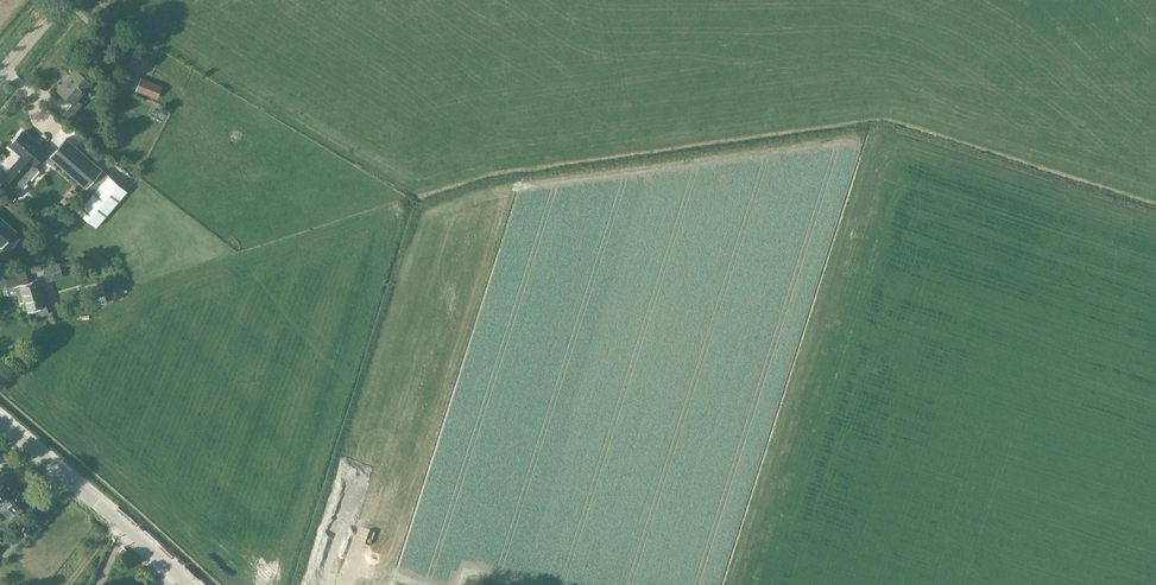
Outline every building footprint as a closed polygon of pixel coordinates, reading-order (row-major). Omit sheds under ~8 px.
[(58,90),(72,102),(61,116),(77,129),(84,121),(74,112),(82,104),(76,98),(92,79),(77,67),(58,90)] [(162,86),(140,77),(135,90),(157,99),(162,86)] [(39,167),(35,164),(45,152),(22,132),(11,145),(22,154),(4,175),(15,184),(24,173),(29,178),(39,167)] [(127,191),(102,169),(66,138),(50,156),(93,194),(78,211),(96,227),(96,226),(101,231),(116,213),(111,209),(127,191)] [(16,231),(0,217),(0,245),(3,247),(16,231)] [(62,274),(59,263),(43,268),(46,279),(62,274)] [(46,305),(47,305),(39,279),(29,282),(25,269),(5,275),(8,286),(20,283),(29,311),(36,308),(38,313),(40,314),(42,315),(45,314),(49,313),(46,305)] [(0,488),(0,499),(16,513),(28,498),(15,487),(16,485),(8,478),(0,488)]
